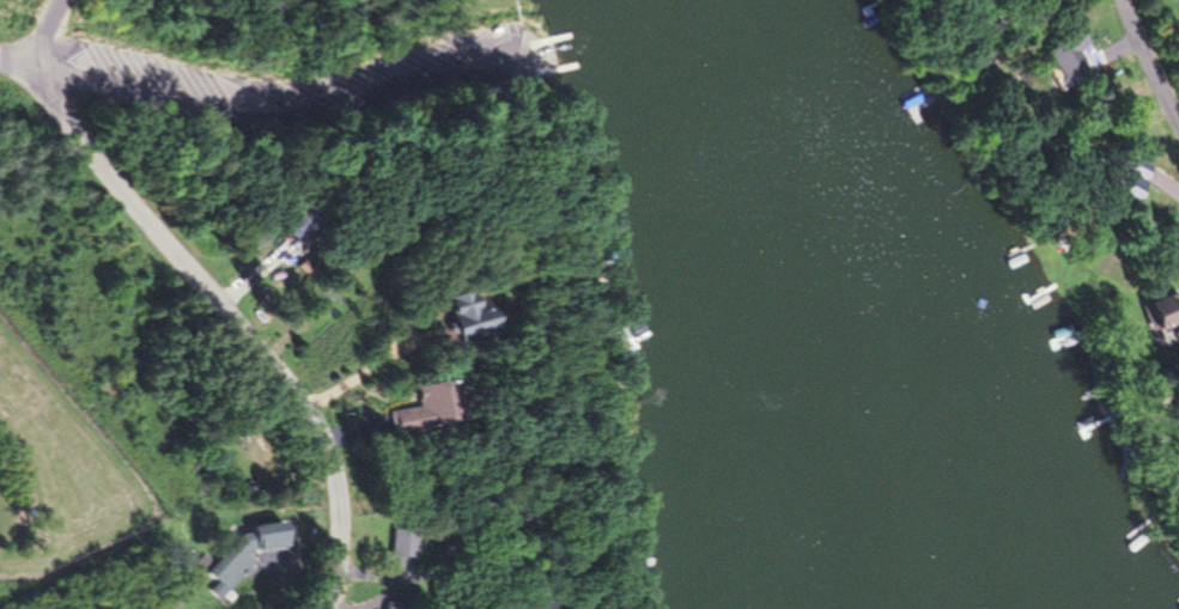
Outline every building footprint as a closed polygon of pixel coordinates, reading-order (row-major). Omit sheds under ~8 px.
[(1069,82),(1057,47),(1034,54),(1047,90),(1069,82)] [(474,306),(469,289),(442,296),(455,342),(492,331),(484,303),(474,306)] [(1178,343),(1178,291),(1148,301),(1157,331),(1169,328),(1174,344),(1178,343)] [(415,385),(419,408),(389,412),(393,432),(457,422),(450,379),(415,385)] [(256,549),(284,545),(282,523),(253,526),(256,549)] [(418,553),(418,528),(392,528),(392,553),(418,553)] [(254,563),(233,544),(206,573),(216,582),(210,589),(221,599),(254,563)] [(535,596),(530,608),(573,608),(535,596)]
